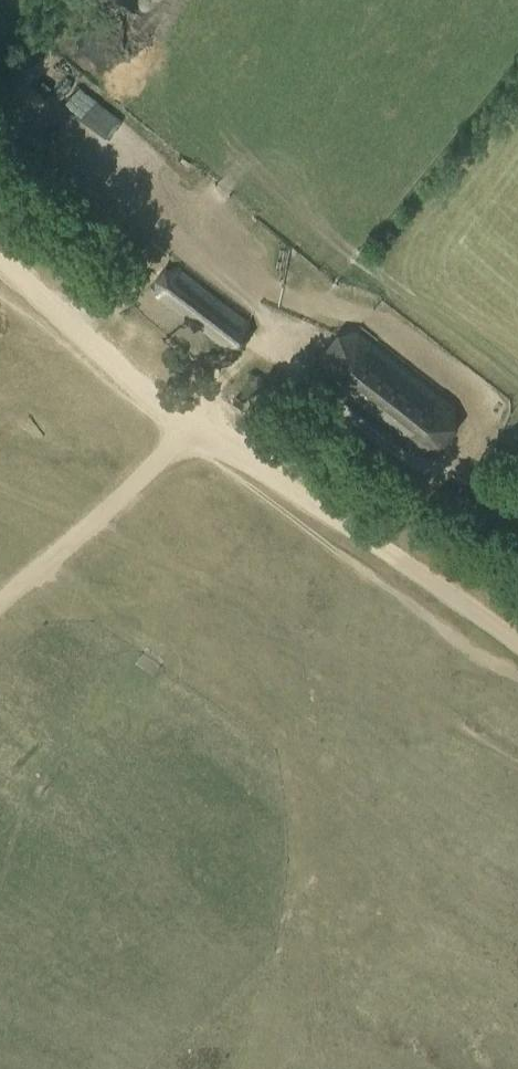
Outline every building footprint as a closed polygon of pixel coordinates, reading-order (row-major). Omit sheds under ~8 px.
[(155,0),(121,0),(78,45),(96,62),(155,0)] [(154,278),(154,291),(225,348),(238,345),(246,335),(246,321),(238,314),(246,303),(219,281),(211,292),(177,265),(162,268),(154,278)] [(453,407),(359,333),(339,335),(322,356),(325,376),(419,450),(439,448),(456,427),(453,407)]
